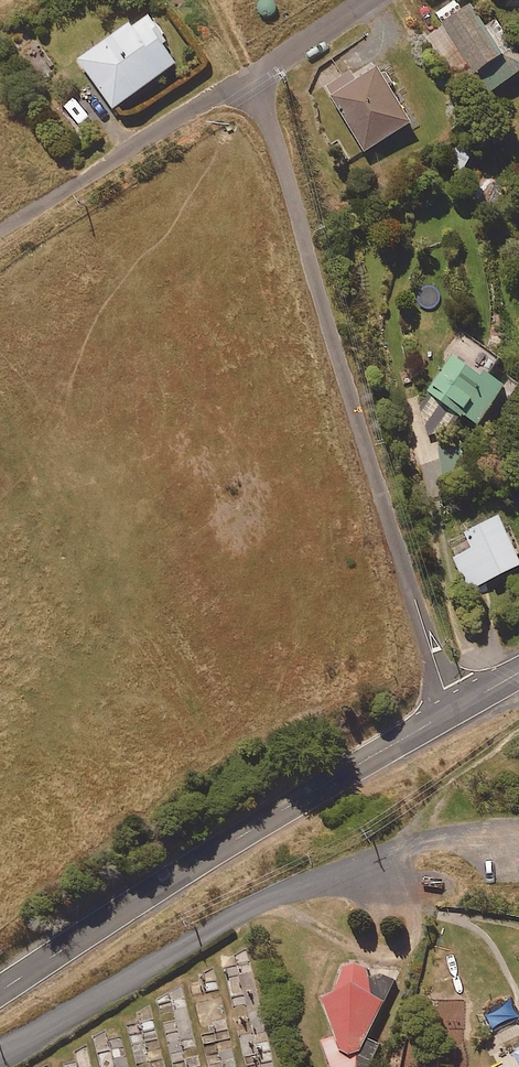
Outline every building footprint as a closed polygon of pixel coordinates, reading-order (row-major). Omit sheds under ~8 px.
[(475,11),(430,39),(462,90),(481,78),(492,96),(518,79),(518,57),(500,26),(489,33),(475,11)] [(181,67),(148,19),(82,64),(116,112),(181,67)] [(413,129),(380,72),(359,85),(352,74),(328,89),(367,156),(413,129)] [(432,395),(466,423),(468,421),(480,431),(509,394),(490,379),(486,385),(458,363),(432,395)] [(506,524),(469,538),(475,552),(457,560),(470,592),(518,573),(518,556),(506,524)] [(322,1037),(331,1066),(366,1066),(380,1041),(366,1033),(394,979),(349,955),(325,1001),(336,1032),(322,1037)]
